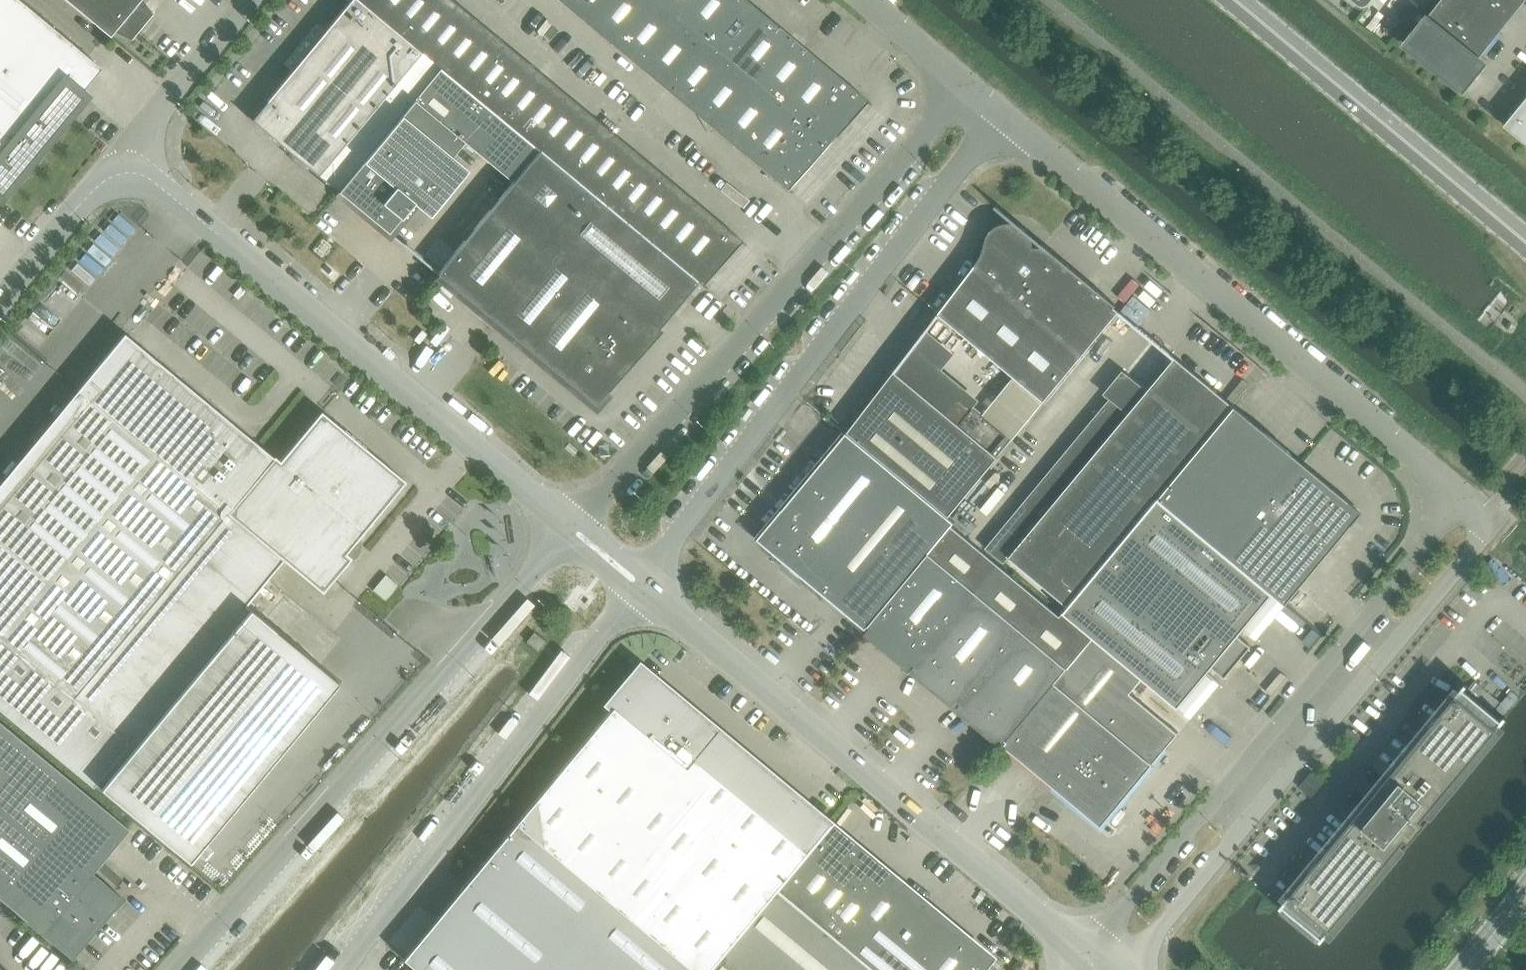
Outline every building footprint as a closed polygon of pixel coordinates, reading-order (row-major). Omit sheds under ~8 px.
[(101,67),(20,0),(0,0),(0,189),(101,67)] [(95,23),(110,36),(114,31),(131,39),(152,13),(143,0),(67,0),(95,23)] [(266,131),(248,116),(247,117),(337,191),(338,190),(440,68),(358,0),(350,0),(267,101),(264,105),(263,109),(262,114),(261,119),(262,123),(264,128),(266,131)] [(338,190),(337,191),(387,233),(412,203),(428,216),(467,169),(451,156),(463,141),(512,182),(437,272),(436,273),(594,405),(661,330),(658,327),(696,282),(538,150),(539,150),(696,281),(704,287),(705,286),(705,285),(703,283),(740,241),(742,243),(744,243),(743,242),(453,0),(358,0),(440,68),(338,190)] [(789,191),(790,191),(790,189),(788,188),(866,101),(868,103),(869,103),(869,102),(747,0),(559,0),(789,191)] [(1364,10),(1371,0),(1352,0),(1364,10)] [(1510,20),(1486,0),(1441,0),(1405,44),(1463,91),(1474,75),(1469,71),(1510,20)] [(1510,20),(1525,0),(1486,0),(1510,20)] [(1504,125),(1525,143),(1525,98),(1504,125)] [(1046,402),(1120,311),(1115,307),(1117,305),(1045,245),(1043,247),(1034,247),(1032,238),(1028,231),(1022,226),(1014,223),(1006,222),(998,225),(991,230),(987,237),(985,247),(981,256),(976,265),(939,313),(1046,402)] [(1121,312),(1119,313),(1135,326),(1136,324),(1121,312)] [(938,314),(926,330),(928,332),(940,315),(938,314)] [(94,786),(96,783),(189,861),(337,681),(245,604),(282,559),(322,592),(351,557),(345,552),(405,481),(321,411),(279,460),(274,456),(273,457),(124,333),(0,483),(0,708),(94,786)] [(1009,557),(1069,606),(1159,498),(1235,406),(1234,406),(1235,406),(1172,354),(1170,356),(1174,359),(1009,557)] [(897,367),(848,431),(950,516),(999,457),(897,372),(899,369),(897,367)] [(1235,406),(1159,498),(1273,593),(1286,604),(1363,512),(1235,406)] [(756,539),(865,629),(929,553),(951,526),(955,522),(847,432),(758,539),(757,538),(756,539)] [(1064,613),(1093,637),(1143,678),(1178,707),(1212,666),(1225,677),(1252,646),(1238,635),(1273,593),(1159,498),(1069,606),(1064,613)] [(929,553),(865,629),(865,630),(1004,745),(1067,668),(1093,637),(1064,613),(1060,617),(951,526),(929,553)] [(545,641),(534,632),(526,641),(537,650),(545,641)] [(1093,637),(1067,668),(1004,745),(1101,826),(1178,733),(1130,693),(1143,678),(1093,637)] [(871,969),(982,969),(989,962),(996,968),(998,968),(999,967),(999,965),(987,955),(631,659),(629,659),(628,661),(629,663),(636,668),(607,703),(611,707),(516,822),(515,822),(480,863),(481,864),(436,918),(402,959),(416,969),(870,969),(871,969)] [(1321,940),(1506,718),(1465,683),(1280,906),(1321,940)] [(117,904),(113,890),(92,873),(129,829),(0,722),(0,898),(26,920),(26,921),(72,959),(117,904)]
